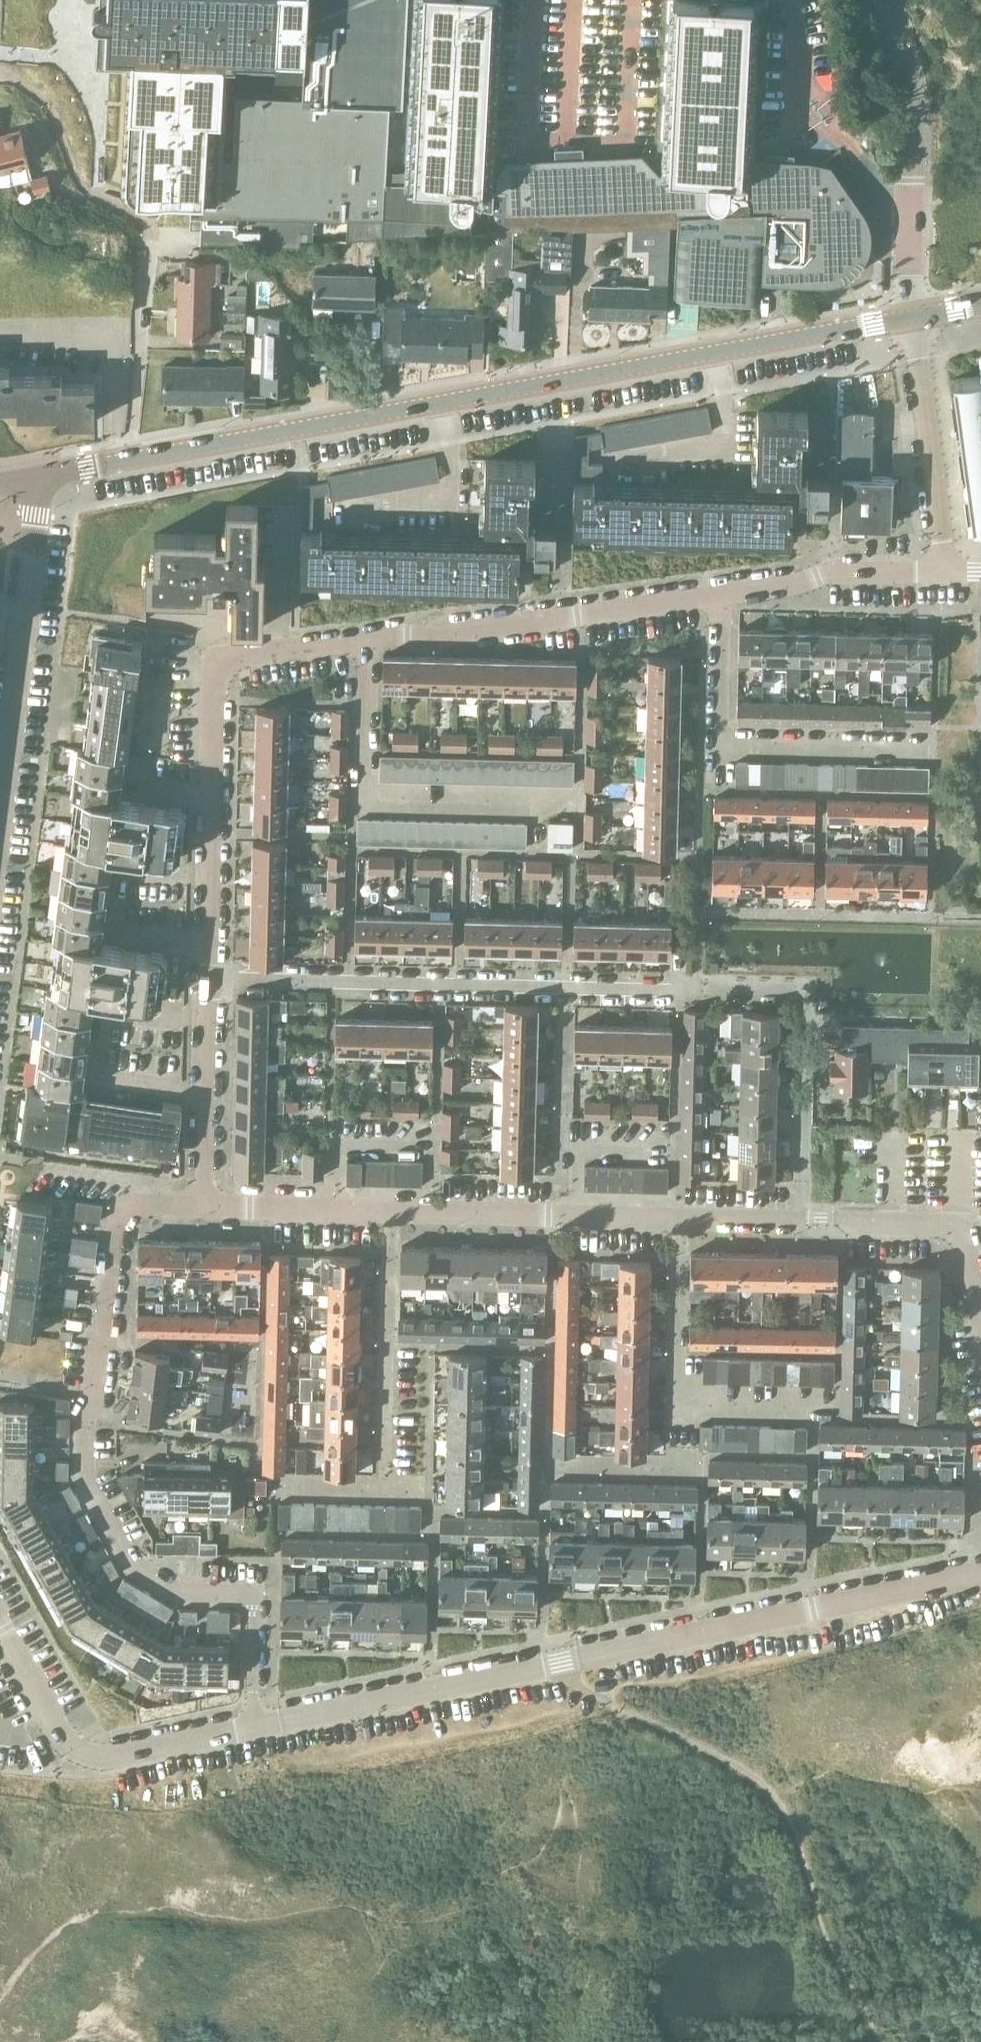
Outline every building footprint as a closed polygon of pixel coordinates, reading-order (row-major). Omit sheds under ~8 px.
[(10,68),(37,86),(57,107),(66,127),(75,150),(91,188),(106,188),(111,55),(134,57),(133,71),(128,155),(130,156),(129,163),(128,163),(127,179),(127,181),(128,187),(131,193),(136,196),(141,198),(145,198),(159,199),(159,207),(158,223),(190,225),(190,231),(201,232),(200,244),(299,247),(299,243),(485,235),(513,234),(528,233),(539,232),(542,232),(570,231),(628,228),(667,226),(675,226),(673,296),(679,297),(759,301),(760,301),(761,281),(775,281),(775,283),(811,284),(813,285),(813,279),(820,280),(831,279),(841,275),(844,274),(847,276),(852,276),(856,274),(858,271),(858,266),(856,262),(858,261),(862,252),(863,251),(865,240),(864,228),(861,220),(860,218),(822,166),(820,164),(839,152),(856,140),(834,109),(830,43),(817,0),(13,0),(10,68)] [(29,165),(22,136),(0,142),(0,172),(29,165)] [(31,180),(34,195),(51,191),(47,176),(31,180)] [(664,313),(667,226),(628,228),(628,253),(644,254),(644,272),(650,272),(650,288),(591,287),(590,317),(649,318),(649,313),(664,313)] [(485,235),(484,263),(486,263),(485,285),(509,285),(508,328),(499,328),(499,342),(508,342),(508,344),(538,345),(540,291),(564,291),(565,276),(570,276),(570,231),(542,232),(540,258),(512,257),(513,234),(485,235)] [(75,236),(58,237),(62,253),(74,252),(75,236)] [(247,260),(246,279),(272,280),(259,267),(247,260)] [(216,279),(216,263),(186,262),(186,279),(180,279),(179,338),(210,339),(211,279),(216,279)] [(374,306),(375,275),(316,274),(315,312),(345,313),(345,305),(374,306)] [(227,317),(246,317),(247,286),(237,285),(236,295),(228,295),(227,317)] [(1,313),(2,317),(13,313),(6,287),(0,287),(0,309),(1,313)] [(30,287),(37,313),(37,317),(48,313),(41,287),(30,287)] [(41,287),(48,313),(48,316),(60,313),(53,287),(41,287)] [(53,287),(60,313),(60,317),(71,313),(65,287),(53,287)] [(72,316),(83,313),(77,287),(65,287),(71,313),(72,316)] [(84,316),(95,313),(88,287),(77,287),(83,313),(84,316)] [(95,316),(107,313),(100,287),(88,287),(95,313),(95,316)] [(107,316),(119,313),(112,287),(100,287),(107,313),(107,316)] [(388,342),(403,343),(403,358),(467,360),(467,356),(484,356),(485,317),(468,316),(468,320),(405,318),(405,309),(389,308),(388,342)] [(263,391),(294,392),(296,332),(291,332),(292,316),(260,315),(260,331),(266,331),(263,391)] [(220,349),(244,350),(244,335),(220,335),(220,349)] [(326,344),(315,344),(315,360),(326,360),(326,344)] [(244,398),(245,366),(229,366),(229,367),(165,367),(165,403),(230,403),(230,398),(244,398)] [(20,407),(20,414),(62,415),(62,423),(95,423),(95,386),(63,385),(63,377),(11,377),(11,369),(0,369),(0,407),(20,407)] [(953,380),(972,525),(980,524),(980,376),(953,380)] [(707,407),(694,409),(698,433),(711,430),(707,407)] [(694,409),(682,411),(686,435),(698,433),(694,409)] [(682,411),(670,414),(674,437),(686,435),(682,411)] [(758,411),(756,461),(756,475),(800,476),(800,473),(801,432),(807,432),(808,412),(758,411)] [(868,477),(870,412),(835,411),(833,475),(840,475),(839,525),(839,529),(839,534),(840,536),(841,537),(841,538),(843,539),(845,540),(846,541),(851,541),(852,541),(854,541),(857,539),(858,538),(859,537),(861,532),(861,528),(861,525),(888,526),(888,509),(894,509),(895,494),(889,494),(889,477),(868,477)] [(670,414),(658,416),(663,439),(674,437),(670,414)] [(658,416),(647,418),(651,441),(663,439),(658,416)] [(647,418),(635,420),(639,443),(651,441),(647,418)] [(635,420),(623,422),(627,445),(639,443),(635,420)] [(623,422),(611,424),(615,448),(627,445),(623,422)] [(611,424),(599,426),(601,433),(603,447),(604,450),(615,448),(611,424)] [(588,449),(603,447),(601,433),(575,438),(574,475),(601,475),(602,467),(602,464),(588,464),(588,457),(588,449)] [(434,455),(422,457),(426,481),(439,479),(434,455)] [(410,459),(414,483),(426,481),(422,457),(410,459)] [(486,458),(484,522),(529,524),(530,481),(534,481),(535,460),(486,458)] [(410,459),(398,462),(402,486),(414,483),(410,459)] [(398,462),(386,464),(391,488),(402,486),(398,462)] [(386,464),(375,466),(379,490),(391,488),(386,464)] [(375,466),(363,468),(367,492),(379,490),(375,466)] [(363,468),(351,471),(355,494),(367,492),(363,468)] [(351,471),(339,473),(343,496),(355,494),(351,471)] [(339,473),(327,475),(328,481),(330,491),(331,498),(343,496),(339,473)] [(807,505),(827,506),(828,475),(807,474),(807,496),(807,505)] [(303,487),(302,527),(313,527),(314,494),(330,491),(328,481),(303,487)] [(592,534),(790,540),(792,496),(595,490),(595,485),(574,485),(573,528),(592,529),(592,534)] [(146,589),(146,594),(207,597),(208,581),(214,581),(214,587),(226,588),(227,582),(233,582),(231,626),(262,628),(265,566),(256,566),(258,507),(227,506),(226,542),(216,542),(217,536),(156,533),(155,564),(147,564),(146,589)] [(534,553),(555,554),(556,524),(535,523),(534,545),(534,553)] [(331,578),(331,582),(513,588),(513,589),(518,589),(520,544),(322,538),(323,534),(301,533),(300,577),(331,578)] [(146,589),(114,585),(114,603),(145,608),(146,594),(146,589)] [(145,608),(114,603),(113,616),(145,620),(145,608)] [(773,668),(787,669),(788,632),(785,631),(785,628),(780,627),(773,628),(773,631),(764,631),(763,661),(763,679),(768,679),(773,679),(773,668)] [(747,669),(748,660),(763,661),(764,631),(739,630),(739,659),(738,659),(738,668),(747,669)] [(799,662),(811,662),(812,632),(788,632),(787,669),(787,685),(799,685),(799,662)] [(821,662),(835,662),(836,633),(812,632),(811,662),(811,676),(821,677),(821,662)] [(845,663),(859,663),(860,633),(836,633),(835,662),(835,677),(845,677),(845,663)] [(860,633),(859,663),(858,693),(868,693),(868,663),(883,664),(884,634),(860,633)] [(908,634),(884,634),(883,664),(907,664),(908,634)] [(908,634),(907,664),(907,683),(919,683),(919,664),(932,665),(932,635),(908,634)] [(97,672),(86,749),(125,754),(136,677),(137,677),(141,647),(98,641),(94,672),(97,672)] [(382,689),(407,690),(408,657),(383,656),(382,689)] [(407,690),(431,690),(432,658),(408,657),(407,690)] [(440,691),(454,691),(455,658),(432,658),(431,690),(430,698),(440,698),(440,691)] [(464,691),(478,692),(479,659),(455,658),(454,691),(454,699),(464,700),(464,691)] [(647,658),(646,683),(680,684),(680,659),(647,658)] [(479,659),(478,692),(478,700),(488,700),(488,692),(502,692),(503,660),(479,659)] [(527,661),(503,660),(502,692),(526,693),(527,661)] [(551,661),(527,661),(526,693),(550,694),(551,661)] [(576,662),(551,661),(550,694),(575,695),(576,662)] [(588,669),(588,681),(604,682),(604,669),(588,669)] [(835,677),(835,687),(845,687),(845,677),(835,677)] [(604,682),(588,681),(587,694),(604,694),(604,682)] [(646,683),(646,707),(679,708),(680,684),(646,683)] [(761,688),(751,688),(751,698),(761,698),(761,688)] [(822,690),(822,701),(834,702),(835,690),(822,690)] [(898,691),(898,702),(906,702),(906,691),(898,691)] [(737,722),(762,723),(762,702),(737,702),(737,722)] [(782,723),(788,724),(788,702),(782,703),(762,702),(762,723),(782,723)] [(788,724),(810,724),(810,703),(788,702),(788,724)] [(830,724),(836,724),(836,704),(810,703),(810,724),(830,724)] [(836,724),(858,725),(858,705),(836,704),(836,724)] [(877,726),(884,725),(884,705),(878,705),(858,705),(858,725),(877,726)] [(884,725),(906,726),(906,706),(884,705),(884,725)] [(906,706),(906,726),(929,727),(930,707),(906,706)] [(646,707),(645,731),(678,732),(679,708),(646,707)] [(256,709),(256,734),(289,735),(289,710),(256,709)] [(348,711),(332,711),(331,734),(348,735),(348,711)] [(587,717),(587,729),(603,730),(603,717),(587,717)] [(603,730),(587,729),(586,742),(602,742),(603,730)] [(645,731),(644,755),(677,756),(678,732),(645,731)] [(393,749),(405,749),(405,732),(393,732),(393,749)] [(405,732),(405,749),(417,750),(417,733),(405,732)] [(441,750),(453,751),(454,734),(441,733),(441,750)] [(256,734),(255,758),(288,759),(289,735),(256,734)] [(454,734),(453,751),(466,751),(466,734),(454,734)] [(489,752),(501,752),(502,735),(489,735),(489,752)] [(502,735),(501,752),(513,752),(514,735),(502,735)] [(537,753),(549,753),(550,736),(537,736),(537,753)] [(550,736),(549,753),(561,753),(562,736),(550,736)] [(331,747),(331,759),(347,760),(347,747),(331,747)] [(78,748),(74,774),(122,780),(125,754),(86,749),(78,748)] [(644,755),(643,779),(677,779),(677,756),(644,755)] [(379,782),(573,786),(573,761),(380,757),(379,782)] [(255,758),(255,783),(288,783),(288,782),(296,782),(296,772),(288,772),(288,759),(255,758)] [(347,760),(331,759),(331,771),(347,772),(347,760)] [(733,787),(747,787),(748,762),(734,761),(733,787)] [(747,787),(758,787),(760,762),(748,762),(747,787)] [(758,787),(771,788),(772,763),(760,762),(758,787)] [(771,788),(783,788),(784,763),(772,763),(771,788)] [(783,788),(795,788),(796,763),(784,763),(783,788)] [(795,788),(807,789),(808,764),(796,763),(795,788)] [(807,789),(818,789),(820,764),(808,764),(807,789)] [(818,789),(831,790),(832,764),(820,764),(818,789)] [(831,790),(843,790),(844,765),(832,764),(831,790)] [(586,765),(585,777),(602,778),(602,765),(586,765)] [(843,790),(855,790),(856,765),(844,765),(843,790)] [(855,790),(867,791),(868,765),(856,765),(855,790)] [(867,791),(879,791),(880,766),(868,765),(867,791)] [(879,791),(891,791),(892,766),(880,766),(879,791)] [(891,791),(903,792),(904,766),(892,766),(891,791)] [(903,792),(915,792),(916,767),(904,766),(903,792)] [(916,767),(915,792),(928,792),(929,769),(929,767),(916,767)] [(71,799),(83,800),(84,799),(119,804),(119,802),(122,780),(74,774),(71,799)] [(602,778),(585,777),(585,790),(601,790),(602,778)] [(643,779),(643,802),(676,803),(677,779),(643,779)] [(255,783),(254,807),(287,807),(288,783),(255,783)] [(330,794),(329,807),(346,807),(346,795),(330,794)] [(713,818),(739,819),(740,798),(713,797),(713,818)] [(766,819),(767,799),(740,798),(739,819),(766,819)] [(83,800),(77,847),(77,848),(113,853),(172,860),(179,810),(119,802),(119,804),(84,799),(83,800)] [(766,819),(789,820),(790,800),(767,799),(766,819)] [(790,800),(789,820),(813,821),(814,801),(790,800)] [(826,821),(852,822),(853,802),(826,801),(826,821)] [(643,802),(642,826),(675,827),(676,803),(643,802)] [(874,822),(879,822),(880,803),(853,802),(852,822),(874,822)] [(879,822),(902,823),(903,804),(880,803),(879,822)] [(903,804),(902,823),(928,825),(929,805),(903,804)] [(287,807),(254,807),(253,831),(287,832),(287,807)] [(346,807),(329,807),(329,819),(346,820),(346,807)] [(584,813),(584,825),(600,826),(601,813),(584,813)] [(547,821),(546,849),(572,851),(573,822),(565,822),(566,820),(557,819),(557,821),(547,821)] [(358,844),(525,849),(526,825),(358,820),(358,844)] [(600,826),(584,825),(584,838),(600,838),(600,826)] [(675,827),(642,826),(641,851),(675,852),(675,827)] [(874,895),(900,896),(901,862),(902,835),(890,835),(890,851),(876,851),(874,895)] [(901,862),(900,896),(926,897),(926,894),(927,863),(926,863),(926,845),(927,836),(916,836),(915,862),(901,862)] [(874,895),(876,851),(876,840),(864,840),(864,849),(851,848),(849,894),(874,895)] [(803,841),(802,858),(788,858),(787,893),(812,894),(813,859),(813,841),(803,841)] [(254,843),(253,867),(286,868),(287,844),(254,843)] [(66,845),(62,870),(110,876),(113,853),(77,848),(77,847),(66,845)] [(823,893),(849,894),(851,848),(825,847),(823,893)] [(711,890),(737,891),(738,856),(712,855),(711,890)] [(328,868),(344,868),(345,856),(328,856),(328,868)] [(369,874),(381,874),(381,857),(369,856),(369,874)] [(737,891),(762,892),(763,857),(738,856),(737,891)] [(381,857),(381,874),(393,874),(394,857),(381,857)] [(416,875),(429,875),(429,858),(417,857),(416,875)] [(762,892),(787,893),(788,858),(763,857),(762,892)] [(429,858),(429,875),(442,875),(442,858),(429,858)] [(478,876),(490,876),(490,859),(478,859),(478,876)] [(490,859),(490,876),(502,877),(503,860),(490,859)] [(526,877),(538,878),(538,861),(526,860),(526,877)] [(538,861),(538,878),(550,878),(551,861),(538,861)] [(587,879),(599,879),(600,862),(587,862),(587,879)] [(600,862),(599,879),(611,879),(612,863),(600,862)] [(635,880),(647,880),(648,863),(635,863),(635,880)] [(648,863),(647,880),(660,881),(660,864),(648,863)] [(253,867),(252,891),(285,892),(286,868),(253,867)] [(62,870),(59,895),(107,900),(110,876),(62,870)] [(328,880),(327,892),(344,893),(344,880),(328,880)] [(252,891),(251,915),(284,916),(292,916),(293,906),(285,906),(285,892),(252,891)] [(403,951),(427,951),(428,891),(415,891),(415,903),(404,903),(403,951)] [(344,893),(327,892),(327,905),(343,905),(344,893)] [(59,895),(56,918),(104,924),(107,900),(59,895)] [(380,950),(403,951),(404,903),(394,902),(394,917),(380,916),(380,950)] [(251,915),(251,938),(284,939),(284,916),(251,915)] [(355,950),(380,950),(380,916),(356,916),(355,950)] [(427,917),(427,951),(451,952),(452,918),(427,917)] [(53,943),(65,945),(65,943),(100,948),(101,947),(104,924),(56,918),(53,943)] [(463,952),(488,953),(489,919),(465,918),(463,952)] [(488,953),(512,953),(513,920),(489,919),(488,953)] [(512,953),(536,954),(537,921),(513,920),(512,953)] [(537,921),(536,954),(560,955),(562,922),(537,921)] [(572,955),(596,956),(597,922),(573,922),(572,955)] [(596,956),(620,956),(621,923),(597,922),(596,956)] [(620,956),(644,957),(645,924),(621,923),(620,956)] [(645,924),(644,957),(669,957),(670,924),(645,924)] [(326,928),(326,940),(342,941),(343,928),(326,928)] [(284,939),(251,938),(250,963),(283,964),(284,939)] [(342,941),(326,940),(325,953),(342,953),(342,941)] [(65,945),(58,991),(58,992),(95,997),(154,1005),(161,955),(101,947),(100,948),(65,943),(65,945)] [(48,989),(44,1015),(91,1022),(95,997),(58,992),(58,991),(48,989)] [(236,1000),(236,1024),(268,1024),(269,1011),(286,1012),(287,1001),(269,1000),(269,999),(236,998),(236,1000)] [(304,1001),(287,1001),(286,1012),(304,1012),(304,1004),(304,1001)] [(504,1005),(503,1030),(536,1031),(537,1006),(504,1005)] [(685,1011),(683,1033),(705,1034),(706,1011),(685,1011)] [(730,1036),(742,1037),(778,1037),(778,1013),(731,1011),(730,1036)] [(44,1015),(41,1039),(88,1045),(91,1022),(44,1015)] [(445,1017),(445,1029),(461,1029),(461,1017),(445,1017)] [(336,1019),(335,1052),(359,1052),(360,1019),(336,1019)] [(360,1019),(359,1052),(359,1061),(369,1061),(369,1052),(383,1053),(384,1020),(360,1019)] [(408,1020),(384,1020),(383,1053),(407,1053),(408,1020)] [(433,1021),(408,1020),(407,1053),(432,1054),(433,1021)] [(236,1024),(235,1049),(285,1050),(285,1037),(268,1037),(268,1024),(236,1024)] [(910,1028),(865,1026),(842,1025),(842,1038),(867,1039),(866,1059),(907,1060),(907,1061),(908,1061),(910,1028)] [(598,1060),(598,1026),(574,1026),(573,1059),(573,1069),(585,1069),(585,1059),(598,1060)] [(623,1027),(598,1026),(598,1060),(622,1060),(623,1027)] [(647,1027),(623,1027),(622,1060),(646,1061),(647,1027)] [(672,1028),(647,1027),(646,1061),(671,1062),(672,1028)] [(910,1031),(910,1028),(908,1061),(907,1061),(906,1083),(924,1083),(926,1032),(910,1031)] [(955,1033),(943,1032),(942,1084),(959,1084),(961,1036),(956,1036),(957,1028),(955,1028),(955,1033)] [(968,1029),(957,1028),(956,1036),(961,1036),(959,1084),(977,1085),(978,1043),(968,1043),(968,1029)] [(461,1029),(445,1029),(444,1041),(460,1042),(461,1029)] [(503,1030),(502,1054),(536,1055),(536,1031),(503,1030)] [(943,1032),(926,1032),(924,1083),(942,1084),(943,1032)] [(725,1060),(741,1061),(777,1062),(778,1037),(742,1037),(742,1049),(726,1048),(725,1060)] [(866,1059),(867,1039),(842,1038),(841,1051),(835,1051),(834,1094),(852,1095),(852,1093),(866,1094),(867,1076),(868,1059),(866,1059)] [(41,1039),(38,1063),(85,1070),(88,1045),(41,1039)] [(684,1039),(684,1059),(703,1060),(704,1039),(684,1039)] [(235,1049),(234,1074),(267,1075),(267,1061),(285,1062),(285,1050),(235,1049)] [(502,1054),(502,1078),(535,1079),(536,1055),(502,1054)] [(703,1060),(684,1059),(684,1080),(703,1081),(703,1060)] [(741,1061),(741,1085),(776,1086),(777,1062),(741,1061)] [(28,1087),(82,1094),(85,1070),(38,1063),(35,1088),(28,1087)] [(443,1064),(443,1077),(459,1077),(460,1065),(443,1064)] [(234,1074),(234,1099),(284,1100),(284,1088),(267,1088),(267,1075),(234,1074)] [(459,1077),(443,1077),(443,1089),(459,1090),(459,1077)] [(502,1078),(501,1102),(534,1103),(535,1079),(502,1078)] [(392,1080),(391,1092),(406,1092),(406,1081),(392,1080)] [(740,1104),(740,1109),(776,1110),(776,1086),(741,1085),(740,1104)] [(683,1086),(683,1107),(702,1108),(703,1087),(683,1086)] [(82,1094),(28,1087),(27,1097),(31,1098),(26,1134),(176,1154),(177,1154),(184,1107),(165,1104),(163,1115),(86,1105),(88,1095),(82,1094)] [(234,1099),(233,1124),(266,1125),(266,1111),(284,1112),(284,1100),(234,1099)] [(345,1116),(357,1116),(358,1099),(345,1099),(345,1116)] [(358,1099),(357,1116),(369,1116),(370,1100),(358,1099)] [(284,1100),(284,1112),(298,1112),(298,1100),(284,1100)] [(393,1117),(405,1118),(406,1101),(393,1100),(393,1117)] [(406,1101),(405,1118),(417,1118),(418,1101),(406,1101)] [(584,1118),(597,1119),(597,1102),(585,1101),(584,1118)] [(501,1102),(500,1126),(533,1127),(534,1103),(501,1102)] [(597,1102),(597,1119),(609,1119),(609,1102),(597,1102)] [(632,1119),(644,1120),(645,1103),(633,1103),(632,1119)] [(645,1103),(644,1120),(656,1120),(658,1104),(645,1103)] [(702,1108),(683,1107),(682,1129),(701,1130),(702,1108)] [(710,1108),(710,1122),(720,1123),(720,1108),(710,1108)] [(740,1109),(739,1133),(775,1134),(776,1110),(740,1109)] [(442,1112),(442,1125),(459,1125),(459,1113),(442,1112)] [(233,1124),(232,1149),(282,1150),(283,1138),(265,1138),(266,1125),(233,1124)] [(282,1124),(269,1124),(269,1134),(282,1134),(282,1124)] [(459,1125),(442,1125),(441,1137),(458,1138),(459,1125)] [(465,1126),(464,1138),(480,1139),(481,1126),(465,1126)] [(500,1126),(499,1150),(533,1151),(533,1127),(500,1126)] [(739,1152),(739,1157),(774,1158),(775,1134),(739,1133),(739,1152)] [(681,1135),(681,1155),(701,1156),(701,1136),(681,1135)] [(282,1150),(232,1149),(232,1175),(264,1175),(265,1160),(282,1160),(282,1150)] [(458,1150),(441,1149),(441,1162),(458,1162),(458,1150)] [(533,1151),(499,1150),(499,1174),(532,1175),(533,1151)] [(303,1151),(303,1175),(323,1176),(323,1152),(303,1151)] [(701,1156),(681,1155),(680,1182),(700,1182),(701,1156)] [(774,1158),(739,1157),(738,1176),(738,1181),(738,1182),(774,1183),(774,1158)] [(363,1185),(373,1185),(374,1159),(364,1159),(363,1185)] [(373,1185),(384,1185),(385,1160),(374,1159),(373,1185)] [(384,1185),(397,1186),(398,1160),(385,1160),(384,1185)] [(397,1186),(408,1186),(409,1160),(398,1160),(397,1186)] [(409,1160),(408,1186),(421,1186),(421,1161),(409,1160)] [(361,1185),(362,1162),(348,1161),(347,1185),(361,1185)] [(583,1191),(596,1191),(596,1167),(584,1167),(583,1191)] [(596,1191),(608,1191),(609,1168),(596,1167),(596,1191)] [(608,1191),(620,1192),(621,1168),(609,1168),(608,1191)] [(620,1192),(631,1192),(632,1168),(621,1168),(620,1192)] [(631,1192),(643,1192),(644,1169),(632,1168),(631,1192)] [(643,1192),(655,1193),(656,1169),(644,1169),(643,1192)] [(656,1169),(655,1193),(668,1193),(669,1169),(656,1169)] [(17,1201),(14,1223),(49,1228),(51,1205),(17,1201)] [(76,1210),(75,1210),(74,1219),(86,1220),(100,1222),(102,1205),(77,1202),(76,1210)] [(14,1223),(11,1245),(46,1249),(49,1228),(14,1223)] [(70,1252),(96,1256),(98,1240),(72,1236),(70,1252)] [(163,1282),(163,1280),(164,1242),(139,1241),(138,1282),(163,1282)] [(163,1280),(187,1280),(188,1242),(164,1242),(163,1280)] [(201,1290),(211,1290),(212,1243),(188,1242),(187,1280),(201,1281),(201,1290)] [(212,1243),(211,1290),(221,1290),(221,1273),(235,1273),(236,1243),(212,1243)] [(261,1244),(236,1243),(235,1273),(260,1274),(261,1244)] [(11,1245),(9,1267),(43,1271),(46,1249),(11,1245)] [(401,1282),(426,1283),(427,1245),(402,1245),(401,1282)] [(426,1283),(449,1284),(450,1246),(427,1245),(426,1283)] [(473,1300),(473,1284),(474,1247),(450,1246),(449,1284),(460,1284),(459,1300),(473,1300)] [(497,1301),(497,1285),(498,1247),(474,1247),(473,1284),(485,1284),(485,1300),(497,1301)] [(498,1247),(497,1285),(497,1301),(520,1301),(520,1298),(521,1285),(522,1248),(498,1247)] [(546,1248),(522,1248),(521,1285),(545,1286),(546,1248)] [(697,1296),(714,1296),(715,1251),(690,1251),(689,1281),(689,1301),(697,1301),(697,1296)] [(737,1302),(738,1282),(739,1252),(715,1251),(714,1296),(729,1296),(729,1302),(737,1302)] [(95,1267),(96,1256),(70,1252),(69,1264),(95,1267)] [(739,1252),(738,1282),(752,1282),(752,1313),(762,1313),(762,1308),(762,1292),(763,1282),(763,1252),(739,1252)] [(787,1253),(763,1252),(763,1282),(787,1283),(787,1253)] [(787,1253),(787,1283),(787,1293),(798,1293),(798,1301),(811,1301),(812,1254),(787,1253)] [(812,1254),(811,1301),(811,1306),(820,1306),(821,1291),(836,1291),(837,1254),(812,1254)] [(270,1255),(269,1275),(289,1276),(290,1256),(270,1255)] [(312,1256),(298,1256),(298,1265),(312,1265),(312,1256)] [(330,1281),(360,1282),(361,1258),(321,1257),(321,1281),(330,1281)] [(556,1259),(556,1284),(578,1284),(578,1259),(556,1259)] [(592,1262),(592,1274),(602,1275),(602,1263),(592,1262)] [(602,1263),(602,1275),(620,1275),(620,1285),(648,1286),(648,1263),(602,1262),(602,1263)] [(844,1266),(843,1291),(864,1291),(865,1266),(844,1266)] [(9,1267),(6,1288),(40,1293),(43,1271),(9,1267)] [(881,1292),(902,1292),(921,1293),(938,1293),(939,1269),(902,1268),(902,1280),(882,1280),(881,1292)] [(270,1281),(269,1304),(288,1304),(290,1282),(289,1276),(269,1275),(270,1281)] [(321,1292),(321,1305),(329,1305),(360,1306),(360,1282),(330,1281),(321,1281),(309,1280),(309,1291),(321,1292)] [(556,1284),(555,1305),(555,1308),(577,1308),(577,1305),(578,1284),(556,1284)] [(620,1285),(619,1309),(647,1310),(648,1286),(620,1285)] [(65,1287),(64,1296),(76,1297),(77,1289),(65,1287)] [(6,1288),(3,1310),(38,1314),(40,1293),(6,1288)] [(843,1291),(842,1311),(863,1312),(864,1291),(843,1291)] [(762,1292),(762,1308),(771,1308),(771,1292),(762,1292)] [(884,1315),(901,1316),(937,1317),(938,1293),(921,1293),(902,1292),(901,1307),(884,1307),(884,1315)] [(235,1307),(235,1317),(237,1317),(240,1317),(240,1307),(247,1307),(247,1295),(235,1294),(235,1307)] [(76,1297),(64,1296),(63,1305),(75,1307),(76,1297)] [(179,1298),(179,1311),(187,1312),(187,1311),(187,1301),(187,1299),(179,1298)] [(520,1298),(520,1301),(520,1311),(539,1311),(539,1299),(520,1298)] [(187,1301),(187,1311),(196,1311),(196,1301),(187,1301)] [(269,1304),(268,1324),(287,1325),(288,1304),(269,1304)] [(308,1318),(329,1318),(328,1329),(359,1330),(360,1306),(329,1305),(321,1305),(308,1305),(308,1318)] [(555,1311),(554,1332),(576,1332),(577,1311),(577,1308),(555,1308),(555,1311)] [(600,1320),(600,1323),(619,1324),(618,1333),(647,1334),(647,1310),(619,1309),(619,1311),(612,1311),(600,1311),(600,1320)] [(38,1314),(3,1310),(0,1332),(35,1336),(38,1314)] [(591,1311),(591,1320),(600,1320),(600,1311),(593,1311),(591,1311)] [(843,1318),(842,1337),(862,1338),(863,1319),(863,1312),(842,1311),(843,1318)] [(800,1312),(800,1322),(810,1323),(810,1313),(800,1312)] [(136,1335),(160,1336),(160,1314),(137,1314),(136,1335)] [(182,1336),(187,1336),(188,1315),(160,1314),(160,1336),(182,1336)] [(187,1336),(209,1336),(210,1315),(188,1315),(187,1336)] [(215,1336),(236,1337),(237,1317),(235,1317),(216,1316),(210,1315),(209,1336),(215,1336)] [(520,1340),(520,1320),(520,1315),(500,1315),(500,1320),(498,1319),(497,1339),(520,1340)] [(881,1339),(900,1339),(936,1341),(937,1317),(901,1316),(900,1329),(882,1329),(881,1339)] [(236,1337),(258,1337),(259,1317),(240,1317),(237,1317),(236,1337)] [(399,1337),(424,1337),(425,1318),(399,1317),(399,1337)] [(443,1338),(450,1338),(451,1318),(425,1318),(424,1337),(443,1338)] [(450,1338),(472,1339),(472,1319),(451,1318),(450,1338)] [(491,1340),(497,1339),(498,1319),(492,1320),(472,1319),(472,1339),(491,1340)] [(520,1320),(520,1340),(543,1341),(544,1321),(520,1320)] [(268,1330),(267,1352),(288,1352),(288,1331),(287,1325),(268,1324),(268,1330)] [(688,1325),(688,1346),(710,1346),(711,1326),(689,1325),(688,1325)] [(711,1326),(710,1346),(733,1346),(734,1347),(737,1347),(737,1326),(735,1326),(734,1326),(711,1326)] [(737,1326),(737,1347),(740,1347),(761,1347),(762,1327),(740,1326),(737,1326)] [(762,1327),(761,1347),(783,1347),(785,1347),(786,1327),(783,1327),(762,1327)] [(786,1327),(785,1347),(788,1347),(811,1348),(812,1328),(789,1327),(786,1327)] [(812,1328),(811,1348),(835,1348),(835,1328),(812,1328)] [(328,1329),(328,1353),(359,1354),(359,1330),(328,1329)] [(73,1331),(69,1331),(60,1330),(59,1338),(72,1340),(73,1331)] [(554,1353),(554,1356),(575,1357),(575,1354),(576,1332),(554,1332),(554,1353)] [(592,1334),(592,1343),(600,1344),(600,1347),(618,1347),(618,1358),(646,1358),(649,1358),(650,1353),(650,1348),(649,1343),(647,1343),(647,1334),(618,1333),(618,1335),(592,1334)] [(842,1337),(841,1360),(862,1361),(862,1338),(842,1337)] [(884,1363),(899,1363),(935,1364),(936,1341),(900,1339),(900,1354),(884,1353),(884,1363)] [(191,1368),(168,1365),(169,1356),(135,1352),(131,1383),(166,1387),(167,1380),(188,1382),(190,1375),(191,1368)] [(202,1367),(226,1370),(227,1355),(203,1352),(202,1367)] [(267,1352),(267,1372),(287,1373),(288,1352),(267,1352)] [(327,1365),(327,1377),(358,1378),(359,1354),(328,1353),(300,1353),(299,1365),(327,1365)] [(448,1354),(448,1380),(485,1381),(485,1355),(448,1354)] [(521,1355),(521,1382),(540,1382),(541,1356),(521,1355)] [(554,1359),(553,1380),(575,1381),(575,1359),(575,1357),(554,1356),(554,1359)] [(702,1380),(714,1381),(715,1356),(702,1356),(702,1380)] [(714,1381),(726,1381),(727,1357),(715,1356),(714,1381)] [(726,1381),(738,1381),(739,1357),(727,1357),(726,1381)] [(738,1381),(750,1382),(750,1357),(739,1357),(738,1381)] [(750,1382),(761,1382),(761,1357),(750,1357),(750,1382)] [(761,1382),(774,1382),(774,1358),(761,1357),(761,1382)] [(589,1358),(588,1370),(618,1371),(617,1382),(646,1382),(646,1358),(618,1358),(589,1358)] [(774,1382),(784,1382),(785,1358),(774,1358),(774,1382)] [(784,1382),(796,1383),(797,1358),(785,1358),(784,1382)] [(796,1383),(808,1383),(809,1358),(797,1358),(796,1383)] [(808,1383),(820,1383),(821,1359),(809,1358),(808,1383)] [(821,1359),(820,1383),(833,1383),(833,1359),(821,1359)] [(841,1365),(840,1385),(861,1385),(862,1365),(862,1361),(841,1360),(841,1365)] [(899,1363),(898,1387),(935,1388),(935,1364),(899,1363)] [(267,1378),(266,1400),(286,1400),(287,1379),(287,1373),(267,1372),(267,1378)] [(327,1389),(327,1401),(357,1402),(358,1378),(327,1377),(300,1377),(299,1401),(310,1401),(311,1401),(311,1389),(327,1389)] [(888,1379),(876,1379),(876,1389),(888,1389),(888,1379)] [(208,1380),(207,1392),(223,1394),(224,1382),(208,1380)] [(448,1380),(447,1404),(484,1405),(484,1393),(494,1393),(494,1390),(505,1390),(505,1381),(491,1381),(485,1381),(448,1380)] [(553,1402),(553,1404),(574,1405),(574,1402),(575,1381),(553,1380),(553,1402)] [(521,1382),(520,1406),(540,1407),(540,1382),(521,1382)] [(588,1382),(588,1392),(594,1392),(607,1393),(608,1383),(595,1383),(588,1382)] [(617,1382),(617,1406),(645,1406),(646,1382),(617,1382)] [(188,1390),(166,1387),(131,1383),(127,1414),(162,1418),(164,1404),(186,1406),(188,1390)] [(861,1385),(840,1385),(840,1410),(860,1410),(861,1385)] [(935,1388),(898,1387),(898,1411),(934,1412),(935,1388)] [(209,1394),(207,1411),(221,1412),(223,1395),(209,1394)] [(48,1412),(70,1412),(70,1398),(48,1397),(48,1412)] [(266,1400),(265,1421),(286,1421),(286,1400),(266,1400)] [(310,1401),(309,1425),(357,1426),(357,1402),(327,1401),(311,1401),(310,1401)] [(447,1429),(483,1430),(495,1430),(496,1406),(484,1405),(447,1404),(447,1429)] [(553,1407),(552,1429),(573,1429),(574,1408),(574,1405),(553,1404),(553,1407)] [(33,1426),(33,1405),(0,1405),(0,1426),(33,1426)] [(520,1406),(520,1431),(539,1432),(540,1407),(520,1406)] [(600,1411),(600,1421),(616,1422),(616,1430),(645,1431),(645,1406),(617,1406),(617,1407),(600,1406),(600,1411)] [(195,1431),(218,1434),(220,1418),(196,1416),(195,1431)] [(265,1421),(264,1448),(285,1448),(286,1427),(286,1421),(265,1421)] [(699,1447),(711,1448),(712,1423),(699,1423),(699,1447)] [(711,1448),(723,1448),(724,1423),(712,1423),(711,1448)] [(723,1448),(734,1448),(735,1424),(724,1423),(723,1448)] [(734,1448),(746,1448),(747,1424),(735,1424),(734,1448)] [(746,1448),(758,1449),(758,1424),(747,1424),(746,1448)] [(758,1449),(770,1449),(771,1425),(758,1424),(758,1449)] [(326,1437),(325,1449),(356,1450),(357,1426),(309,1425),(307,1425),(307,1437),(326,1437)] [(770,1449),(781,1449),(782,1425),(771,1425),(770,1449)] [(781,1449),(793,1450),(794,1425),(782,1425),(781,1449)] [(794,1425),(793,1450),(805,1450),(806,1426),(794,1425)] [(818,1445),(843,1445),(844,1426),(818,1425),(818,1445)] [(32,1448),(33,1426),(0,1426),(0,1448),(32,1448)] [(843,1445),(864,1445),(864,1426),(844,1426),(843,1445)] [(864,1445),(891,1446),(891,1427),(870,1426),(864,1426),(864,1445)] [(68,1427),(56,1427),(56,1437),(69,1437),(68,1427)] [(891,1446),(915,1447),(915,1428),(891,1427),(891,1446)] [(915,1428),(915,1447),(939,1447),(939,1429),(915,1428)] [(447,1429),(446,1454),(483,1455),(483,1430),(447,1429)] [(552,1429),(552,1452),(573,1453),(573,1429),(552,1429)] [(939,1429),(939,1447),(963,1448),(964,1429),(939,1429)] [(586,1430),(586,1443),(600,1443),(616,1443),(616,1455),(644,1456),(645,1431),(616,1430),(616,1431),(591,1430),(586,1430)] [(519,1437),(519,1456),(539,1456),(539,1432),(520,1431),(520,1433),(519,1437)] [(32,1470),(32,1448),(0,1448),(0,1470),(32,1470)] [(285,1448),(264,1448),(263,1472),(284,1473),(285,1448)] [(356,1450),(325,1449),(325,1474),(355,1475),(356,1450)] [(446,1454),(445,1479),(482,1480),(483,1455),(446,1454)] [(519,1477),(518,1481),(539,1481),(539,1456),(519,1456),(519,1477)] [(296,1457),(295,1473),(304,1473),(304,1458),(296,1457)] [(708,1481),(733,1482),(733,1461),(709,1460),(708,1481)] [(938,1460),(938,1467),(950,1468),(955,1468),(955,1471),(963,1472),(964,1461),(940,1460),(938,1460)] [(143,1510),(166,1510),(166,1461),(143,1461),(143,1510)] [(166,1510),(187,1510),(187,1461),(166,1461),(166,1510)] [(187,1510),(209,1510),(209,1475),(209,1461),(187,1461),(187,1510)] [(754,1482),(760,1482),(760,1462),(754,1462),(733,1461),(733,1482),(754,1482)] [(56,1462),(55,1470),(68,1470),(68,1462),(56,1462)] [(760,1482),(780,1483),(781,1462),(760,1462),(760,1482)] [(781,1462),(780,1483),(804,1483),(805,1463),(781,1462)] [(865,1517),(889,1518),(890,1463),(880,1463),(880,1474),(876,1482),(866,1482),(865,1517)] [(889,1518),(913,1519),(914,1486),(914,1484),(902,1483),(902,1463),(890,1463),(889,1518)] [(919,1465),(918,1478),(928,1479),(928,1465),(919,1465)] [(818,1467),(817,1481),(816,1516),(841,1516),(842,1481),(830,1481),(831,1467),(819,1467),(818,1467)] [(938,1486),(937,1519),(961,1520),(962,1485),(950,1485),(950,1468),(938,1467),(938,1484),(938,1486)] [(841,1516),(865,1517),(866,1482),(854,1482),(854,1468),(842,1468),(842,1481),(841,1516)] [(32,1492),(32,1470),(0,1470),(0,1501),(32,1492)] [(68,1470),(55,1470),(55,1479),(68,1479),(68,1470)] [(209,1475),(209,1510),(228,1510),(228,1516),(244,1516),(244,1492),(265,1492),(265,1478),(231,1478),(231,1475),(209,1475)] [(482,1480),(445,1479),(445,1504),(482,1505),(482,1490),(508,1491),(508,1487),(509,1480),(508,1480),(482,1480)] [(539,1481),(518,1481),(518,1487),(518,1506),(538,1507),(539,1481)] [(551,1504),(576,1504),(576,1483),(552,1482),(551,1504)] [(576,1483),(576,1504),(597,1505),(597,1483),(576,1483)] [(603,1505),(623,1506),(624,1484),(603,1484),(603,1505)] [(624,1484),(623,1506),(645,1506),(645,1485),(624,1484)] [(650,1506),(671,1506),(671,1485),(651,1485),(650,1506)] [(671,1485),(671,1506),(695,1507),(696,1486),(671,1485)] [(59,1492),(63,1500),(75,1494),(71,1486),(59,1492)] [(913,1519),(937,1519),(938,1486),(914,1486),(913,1519)] [(12,1527),(42,1510),(32,1492),(0,1501),(0,1507),(12,1527)] [(75,1494),(63,1500),(57,1504),(64,1516),(81,1506),(75,1494)] [(278,1527),(290,1528),(290,1503),(279,1502),(278,1527)] [(708,1502),(708,1516),(707,1516),(707,1551),(731,1552),(732,1517),(720,1517),(720,1503),(708,1502)] [(290,1528),(303,1528),(304,1503),(290,1503),(290,1528)] [(303,1528),(315,1528),(315,1503),(304,1503),(303,1528)] [(315,1528),(327,1529),(327,1503),(315,1503),(315,1528)] [(327,1529),(338,1529),(339,1504),(327,1503),(327,1529)] [(731,1552),(755,1553),(756,1517),(745,1517),(745,1503),(732,1503),(732,1517),(731,1552)] [(338,1529),(350,1529),(351,1504),(339,1504),(338,1529)] [(350,1529),(361,1530),(362,1504),(351,1504),(350,1529)] [(361,1530),(373,1530),(374,1505),(362,1504),(361,1530)] [(755,1553),(779,1553),(780,1518),(769,1517),(770,1504),(756,1504),(756,1517),(755,1553)] [(373,1530),(385,1530),(386,1505),(374,1505),(373,1530)] [(385,1530),(397,1531),(397,1505),(386,1505),(385,1530)] [(397,1531),(408,1531),(409,1505),(397,1505),(397,1531)] [(409,1505),(408,1531),(421,1531),(421,1506),(409,1505)] [(780,1518),(779,1553),(804,1554),(804,1518),(793,1518),(793,1509),(780,1509),(780,1518)] [(12,1527),(22,1546),(53,1529),(42,1510),(12,1527)] [(670,1542),(669,1577),(694,1578),(695,1543),(682,1542),(683,1514),(671,1513),(670,1542)] [(622,1576),(645,1577),(646,1542),(634,1541),(635,1523),(634,1523),(634,1515),(623,1515),(623,1520),(623,1522),(623,1531),(622,1542),(622,1576)] [(638,1516),(638,1527),(647,1527),(647,1522),(647,1517),(638,1516)] [(574,1575),(598,1576),(599,1541),(587,1540),(587,1517),(575,1517),(575,1530),(574,1575)] [(440,1538),(465,1539),(466,1518),(441,1518),(440,1538)] [(465,1539),(493,1540),(493,1519),(466,1518),(465,1539)] [(493,1540),(513,1540),(513,1519),(493,1519),(493,1540)] [(513,1519),(513,1540),(537,1541),(537,1520),(513,1519)] [(614,1520),(614,1531),(623,1531),(623,1522),(623,1520),(614,1520)] [(598,1576),(622,1576),(622,1542),(608,1542),(609,1521),(599,1521),(599,1541),(598,1576)] [(78,1528),(83,1537),(94,1531),(89,1522),(78,1528)] [(645,1577),(669,1577),(670,1542),(658,1542),(659,1522),(647,1522),(647,1527),(646,1542),(645,1577)] [(22,1546),(32,1565),(63,1548),(53,1529),(22,1546)] [(549,1575),(574,1575),(575,1530),(550,1530),(549,1575)] [(94,1531),(83,1537),(87,1544),(98,1537),(94,1531)] [(166,1555),(187,1555),(187,1533),(168,1533),(168,1543),(166,1542),(166,1555)] [(187,1555),(209,1555),(209,1543),(197,1543),(197,1533),(187,1533),(187,1555)] [(282,1560),(306,1561),(307,1540),(282,1539),(282,1560)] [(306,1561),(334,1562),(335,1541),(307,1540),(306,1561)] [(334,1562),(354,1563),(355,1542),(335,1541),(334,1562)] [(153,1554),(166,1555),(166,1542),(153,1542),(153,1554)] [(354,1563),(375,1563),(376,1542),(355,1542),(354,1563)] [(382,1563),(402,1564),(403,1543),(382,1542),(376,1542),(375,1563),(382,1563)] [(403,1543),(402,1564),(426,1565),(427,1544),(403,1543)] [(32,1565),(43,1583),(73,1567),(63,1548),(32,1565)] [(464,1611),(487,1611),(488,1575),(476,1575),(477,1563),(469,1563),(469,1552),(465,1552),(464,1574),(464,1611)] [(488,1555),(488,1563),(488,1567),(497,1567),(497,1555),(488,1555)] [(512,1575),(511,1612),(536,1612),(537,1576),(524,1576),(524,1556),(521,1556),(512,1555),(512,1575)] [(441,1560),(440,1574),(439,1610),(464,1611),(464,1574),(452,1574),(452,1560),(441,1560)] [(99,1567),(103,1574),(114,1569),(109,1561),(99,1567)] [(43,1583),(53,1602),(84,1585),(73,1567),(43,1583)] [(376,1635),(400,1636),(401,1600),(389,1600),(389,1590),(387,1590),(387,1567),(383,1567),(378,1571),(377,1599),(376,1635)] [(114,1569),(103,1574),(108,1582),(118,1577),(114,1569)] [(304,1633),(328,1634),(329,1598),(317,1598),(318,1587),(316,1587),(316,1569),(306,1569),(306,1574),(306,1587),(305,1597),(304,1633)] [(328,1634),(352,1634),(353,1599),(341,1598),(342,1582),(338,1582),(338,1571),(330,1571),(329,1598),(328,1634)] [(280,1632),(304,1633),(305,1597),(294,1597),(295,1573),(281,1572),(280,1632)] [(352,1634),(376,1635),(377,1599),(365,1599),(366,1573),(354,1573),(353,1599),(352,1634)] [(487,1611),(511,1612),(512,1575),(488,1575),(487,1611)] [(118,1599),(119,1600),(123,1593),(125,1595),(131,1584),(124,1579),(118,1589),(122,1592),(118,1599)] [(119,1600),(138,1611),(148,1594),(131,1584),(125,1595),(123,1593),(119,1600)] [(53,1602),(69,1629),(94,1604),(84,1585),(53,1602)] [(138,1611),(156,1622),(166,1605),(148,1594),(138,1611)] [(401,1600),(400,1636),(425,1636),(426,1601),(401,1600)] [(69,1629),(94,1645),(112,1615),(94,1604),(69,1629)] [(166,1605),(156,1622),(163,1626),(173,1609),(166,1605)] [(207,1610),(207,1629),(229,1629),(230,1610),(207,1610)] [(179,1624),(188,1624),(188,1612),(179,1612),(179,1624)] [(188,1612),(188,1624),(196,1624),(197,1612),(188,1612)] [(94,1645),(112,1656),(130,1625),(112,1615),(94,1645)] [(112,1656),(129,1666),(147,1636),(130,1625),(112,1656)] [(129,1666),(148,1678),(165,1647),(147,1636),(129,1666)] [(183,1683),(186,1683),(187,1647),(165,1647),(148,1678),(156,1683),(174,1683),(183,1683)] [(186,1683),(208,1684),(208,1647),(187,1647),(186,1683)] [(208,1647),(208,1684),(229,1684),(229,1648),(208,1647)] [(174,1683),(174,1700),(182,1700),(183,1683),(174,1683)]
